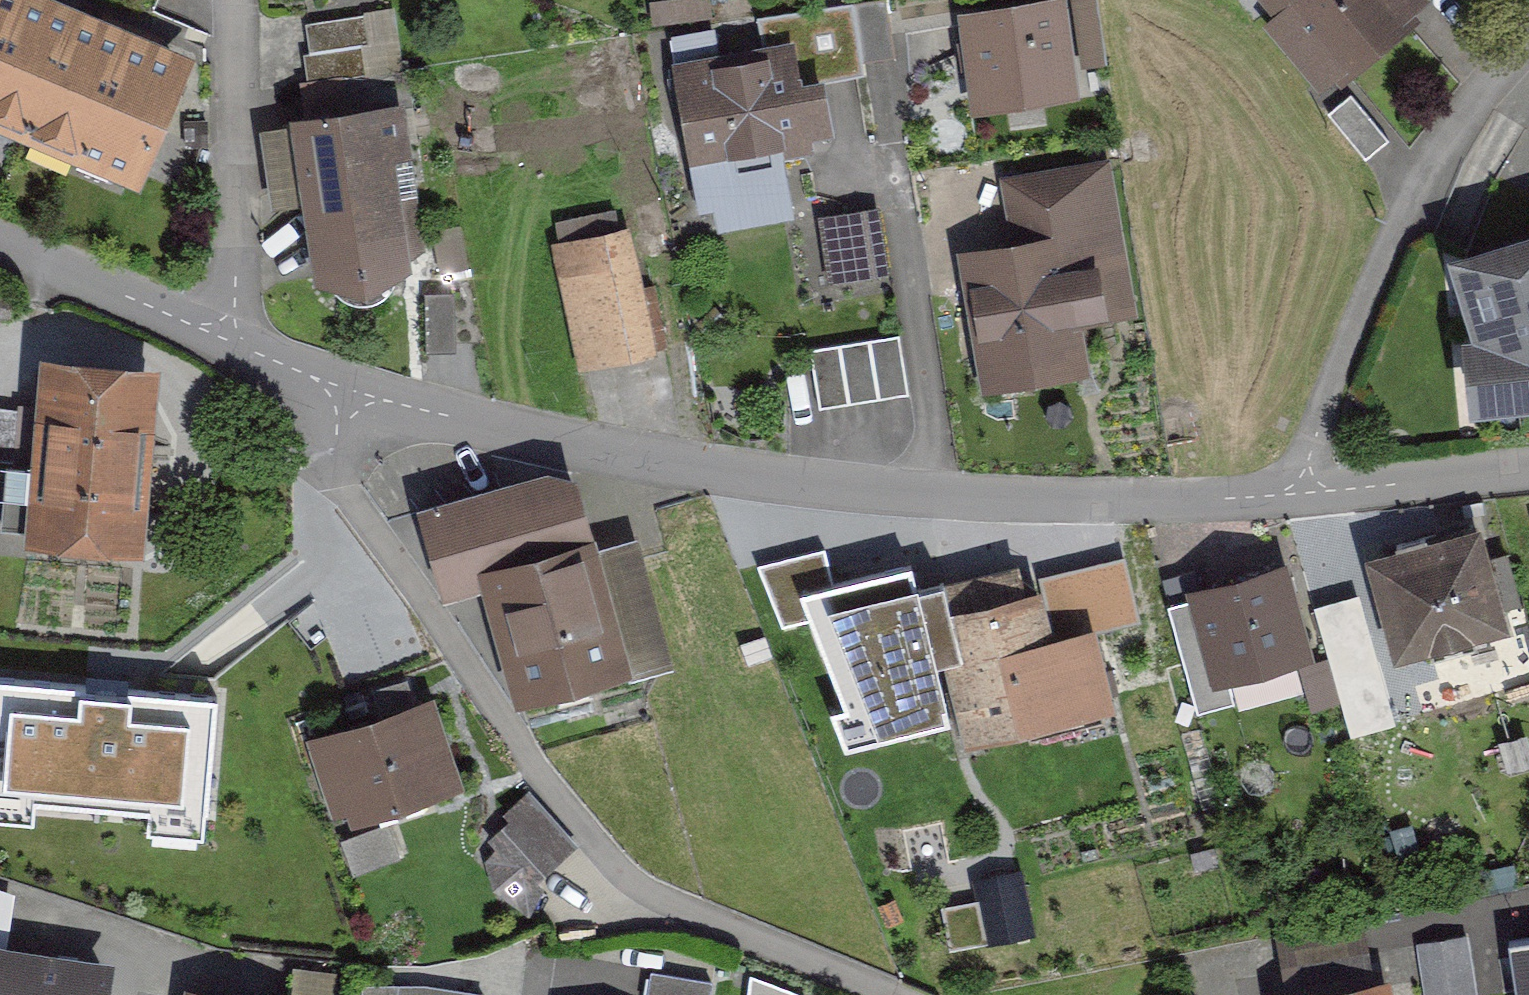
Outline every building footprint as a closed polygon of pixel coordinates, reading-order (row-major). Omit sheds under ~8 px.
[(85,11),(60,0),(27,0),(0,60),(0,126),(29,139),(85,11)] [(27,0),(0,0),(0,60),(27,0)] [(961,14),(975,116),(1083,101),(1079,69),(1105,65),(1096,0),(1061,0),(961,14)] [(1335,92),(1413,31),(1389,0),(1263,0),(1335,92)] [(884,6),(855,11),(863,63),(892,58),(884,6)] [(29,139),(81,162),(138,35),(85,11),(29,139)] [(364,14),(306,23),(310,51),(303,52),(307,80),(365,71),(361,44),(368,43),(364,14)] [(138,35),(81,162),(141,189),(198,61),(138,35)] [(833,127),(815,37),(671,65),(701,212),(784,196),(773,138),(833,127)] [(1389,144),(1352,97),(1329,116),(1366,162),(1389,144)] [(407,106),(291,121),(314,291),(369,300),(428,258),(407,106)] [(650,340),(617,129),(493,149),(527,359),(650,340)] [(1138,320),(1111,159),(998,178),(1010,247),(960,256),(984,396),(1090,377),(1082,330),(1138,320)] [(865,216),(820,223),(829,286),(875,279),(865,216)] [(1448,264),(1469,345),(1463,346),(1470,421),(1528,416),(1528,240),(1448,264)] [(902,340),(812,356),(822,410),(912,394),(902,340)] [(138,552),(154,364),(47,354),(30,543),(138,552)] [(0,408),(0,458),(14,460),(21,411),(0,408)] [(582,473),(433,513),(454,591),(487,583),(523,713),(687,669),(652,538),(603,551),(582,473)] [(1480,531),(1365,563),(1395,668),(1509,635),(1480,531)] [(801,590),(833,583),(825,547),(755,565),(785,626),(812,618),(801,590)] [(1125,555),(1040,576),(1043,587),(1054,634),(1097,623),(1099,632),(1141,622),(1125,555)] [(1292,563),(1191,592),(1218,688),(1320,659),(1292,563)] [(833,583),(801,590),(812,618),(842,704),(833,708),(846,744),(950,721),(938,662),(945,659),(962,654),(952,607),(944,580),(918,585),(912,565),(833,583)] [(1043,587),(952,607),(962,654),(945,659),(967,745),(1118,709),(1099,632),(1097,623),(1054,634),(1043,587)] [(1357,598),(1315,610),(1330,662),(1343,707),(1353,741),(1395,729),(1357,598)] [(1343,707),(1330,662),(1299,671),(1312,716),(1343,707)] [(0,685),(0,827),(34,830),(35,809),(149,818),(147,839),(204,844),(215,703),(159,698),(0,685)] [(473,790),(442,703),(319,746),(350,833),(473,790)] [(529,801),(487,839),(501,854),(482,871),(510,902),(571,847),(529,801)] [(946,899),(955,941),(1036,924),(1023,860),(976,870),(980,892),(946,899)] [(1416,947),(1423,994),(1472,994),(1465,941),(1416,947)] [(1516,943),(1523,994),(1528,994),(1528,941),(1516,943)] [(0,943),(0,994),(111,994),(116,957),(0,943)] [(1392,987),(1345,994),(1394,994),(1392,987)]
